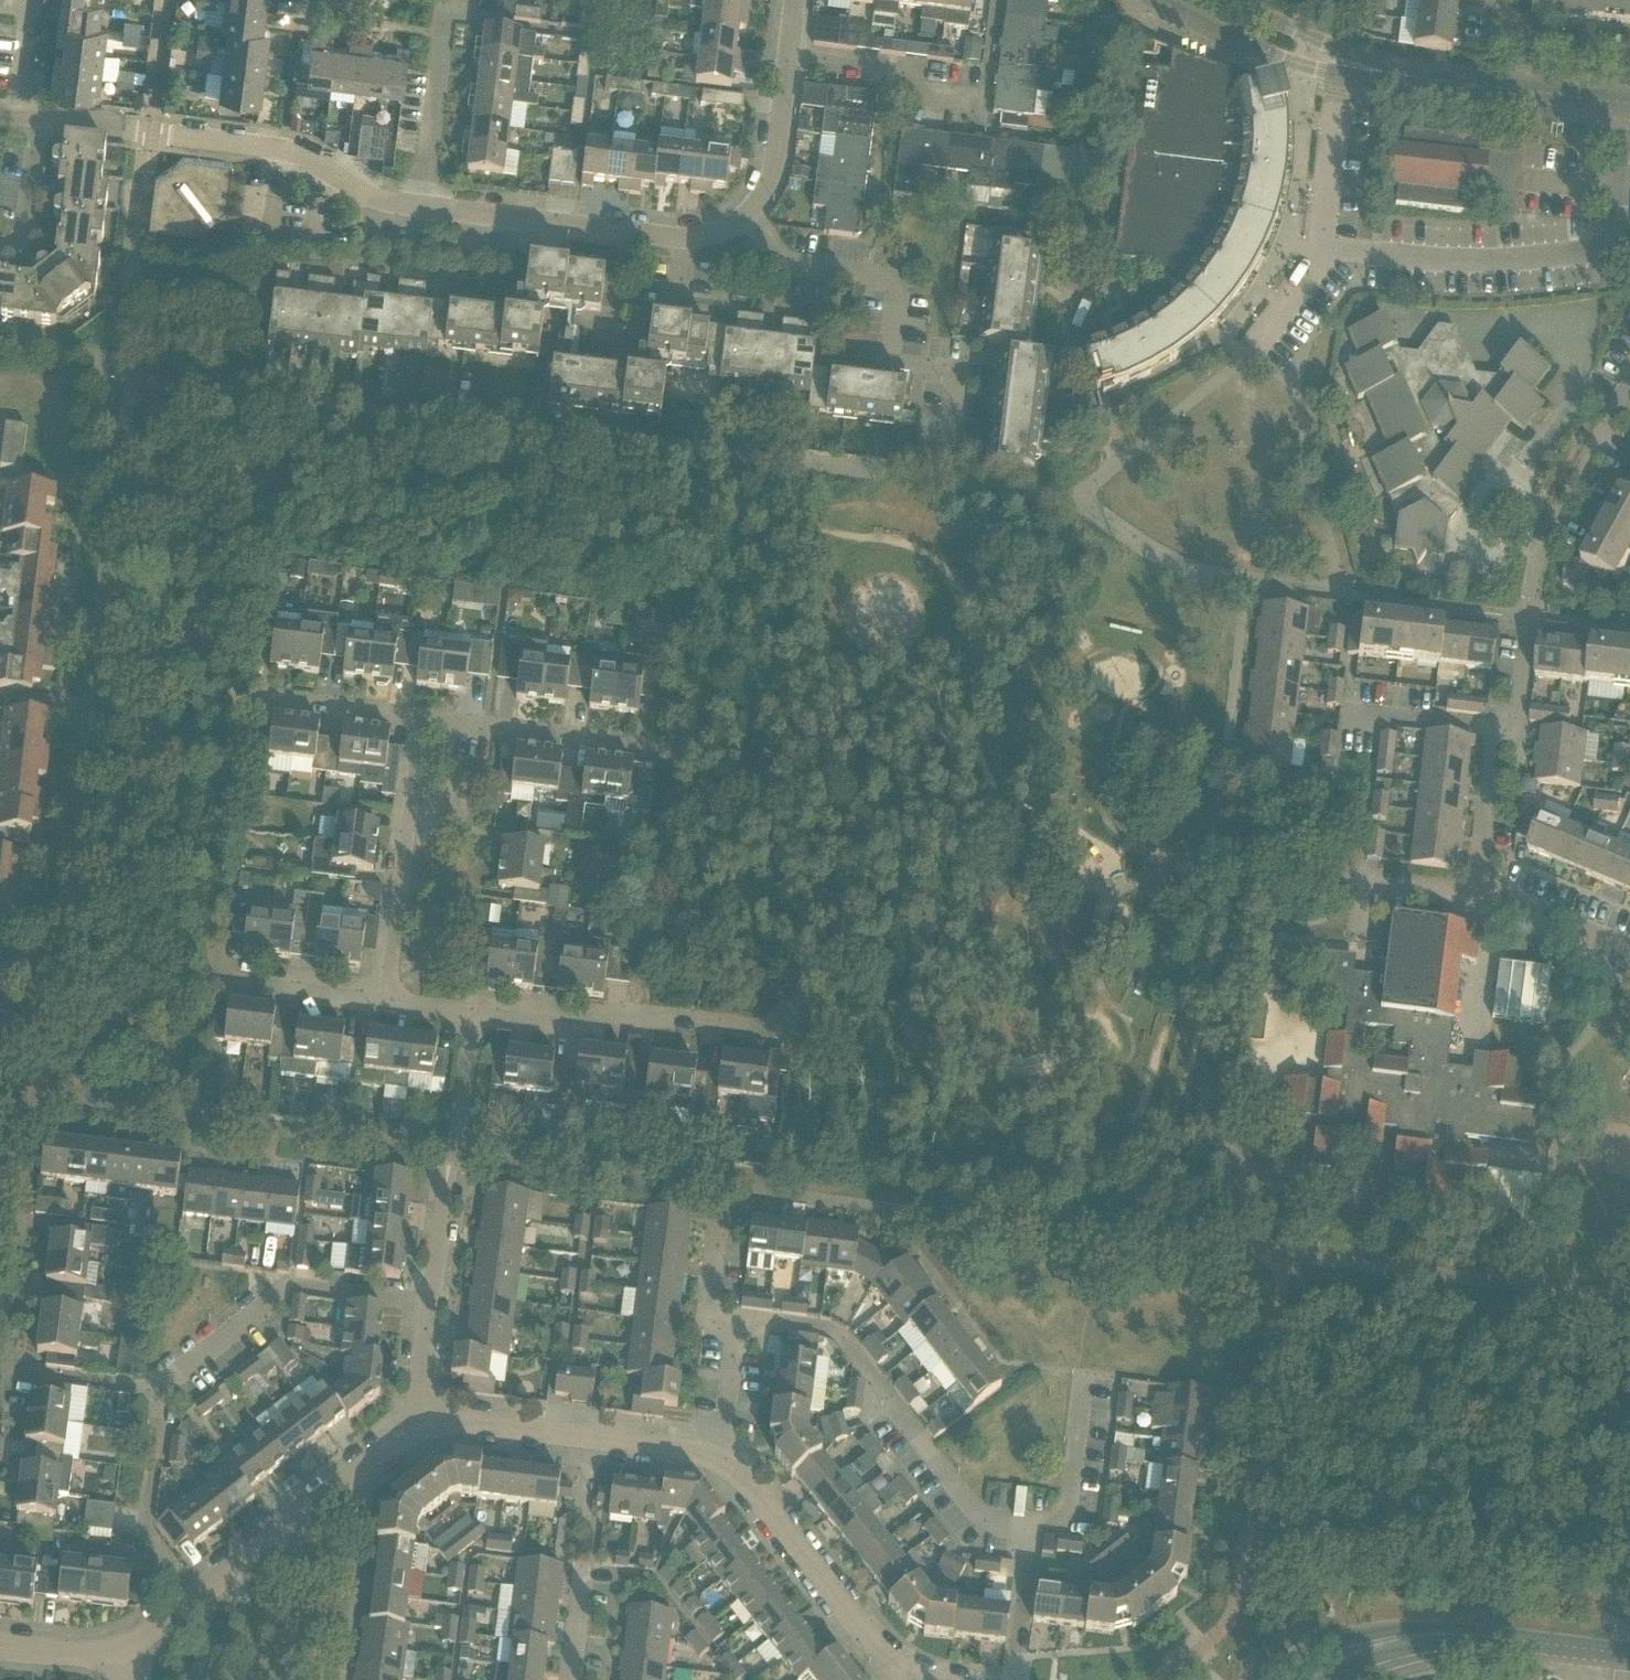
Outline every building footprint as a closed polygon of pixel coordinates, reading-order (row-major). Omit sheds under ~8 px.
[(90,2),(74,0),(54,0),(53,12),(60,14),(59,22),(107,28),(99,27),(102,3),(90,2)] [(266,3),(239,0),(225,0),(222,22),(229,23),(263,27),(266,3)] [(506,2),(494,0),(481,0),(479,16),(503,19),(506,2)] [(669,0),(657,0),(656,7),(668,9),(669,0)] [(742,0),(692,0),(691,11),(705,13),(748,19),(749,8),(741,7),(742,0)] [(873,17),(897,20),(898,7),(899,0),(875,0),(875,4),(873,17)] [(923,0),(899,0),(898,7),(922,10),(923,0)] [(947,0),(923,0),(922,10),(920,23),(945,26),(947,13),(946,13),(947,0)] [(946,13),(947,13),(944,27),(968,31),(972,0),(947,0),(946,13)] [(1005,19),(1036,23),(1039,0),(1058,2),(1058,0),(1008,0),(1005,19)] [(1457,1),(1456,2),(1438,0),(1419,0),(1417,23),(1453,27),(1454,26),(1455,18),(1460,18),(1462,2),(1457,1)] [(1558,0),(1532,0),(1530,18),(1540,20),(1539,25),(1555,27),(1558,0)] [(1555,27),(1571,28),(1571,23),(1582,24),(1582,20),(1582,19),(1584,0),(1558,0),(1555,27)] [(1582,19),(1582,20),(1629,25),(1629,0),(1584,0),(1582,19)] [(1386,3),(1377,2),(1375,18),(1385,19),(1386,3)] [(667,21),(668,9),(656,7),(655,19),(667,21)] [(527,22),(529,11),(516,9),(514,21),(527,22)] [(612,9),(610,21),(623,22),(625,11),(612,9)] [(542,12),(529,11),(527,22),(540,24),(542,12)] [(637,24),(638,12),(625,11),(623,22),(637,24)] [(747,30),(748,19),(705,13),(702,37),(737,41),(739,29),(747,30)] [(575,28),(576,17),(563,15),(561,27),(575,28)] [(588,30),(589,18),(576,17),(575,28),(588,30)] [(845,50),(848,23),(817,19),(813,46),(845,50)] [(1005,19),(999,66),(1049,73),(1052,48),(1033,46),(1036,23),(1005,19)] [(140,32),(141,22),(125,20),(123,30),(140,32)] [(104,52),(107,28),(59,22),(57,37),(65,38),(64,47),(104,52)] [(270,28),(263,27),(229,23),(226,47),(266,52),(270,28)] [(1459,27),(1454,26),(1453,27),(1417,23),(1414,49),(1450,53),(1451,43),(1457,43),(1459,27)] [(138,43),(140,32),(123,30),(122,41),(138,43)] [(534,51),(536,39),(536,37),(486,30),(484,44),(476,43),(475,54),(518,59),(534,61),(543,62),(544,52),(534,51)] [(217,46),(218,37),(198,34),(197,43),(217,46)] [(332,81),(336,45),(324,44),(325,36),(313,34),(308,77),(310,78),(308,93),(330,96),(332,81)] [(859,51),(860,37),(847,35),(845,50),(859,51)] [(735,54),(737,41),(702,37),(699,61),(742,66),(743,55),(735,54)] [(356,83),(361,41),(350,39),(349,47),(336,45),(332,81),(356,83)] [(892,55),(894,42),(881,40),(879,54),(892,55)] [(964,59),(981,63),(985,44),(968,40),(964,59)] [(379,87),(384,51),(371,50),(372,42),(361,41),(356,83),(379,87)] [(662,56),(664,42),(652,41),(650,54),(662,56)] [(1095,389),(1101,387),(1103,394),(1120,388),(1128,385),(1150,374),(1169,363),(1176,359),(1196,344),(1216,324),(1232,306),(1246,286),(1250,280),(1261,259),(1271,237),(1273,230),(1280,208),(1285,184),(1286,177),(1287,154),(1287,130),(1286,122),(1284,110),(1286,109),(1280,86),(1280,84),(1271,86),(1270,80),(1266,81),(1264,88),(1261,88),(1231,72),(1229,76),(1142,41),(1114,262),(1151,266),(1181,295),(1165,309),(1147,323),(1127,334),(1107,344),(1084,351),(1095,389)] [(892,55),(906,57),(907,44),(894,42),(892,55)] [(216,55),(217,46),(197,43),(196,52),(216,55)] [(403,90),(407,59),(409,47),(397,45),(396,53),(384,51),(379,87),(403,90)] [(940,61),(941,48),(928,46),(927,60),(929,60),(940,61)] [(101,75),(104,52),(64,47),(63,55),(55,54),(54,69),(101,75)] [(263,76),(266,52),(226,47),(223,71),(263,76)] [(955,50),(941,48),(940,61),(953,63),(955,50)] [(531,85),(534,61),(518,59),(475,54),(473,65),(481,66),(479,78),(531,85)] [(590,68),(591,55),(580,54),(578,67),(590,68)] [(661,69),(662,56),(650,54),(649,67),(661,69)] [(741,77),(742,66),(699,61),(690,59),(689,69),(698,70),(696,85),(709,87),(731,89),(733,76),(741,77)] [(999,66),(993,114),(1002,115),(1001,127),(1022,130),(1027,131),(1028,129),(1029,119),(1024,118),(1027,95),(1053,98),(1054,88),(1061,89),(1063,74),(1049,73),(999,66)] [(134,80),(135,69),(119,67),(117,78),(134,80)] [(576,80),(588,82),(590,68),(578,67),(576,80)] [(98,100),(101,78),(101,75),(54,69),(52,84),(59,85),(58,95),(98,100)] [(259,109),(263,76),(223,71),(220,95),(241,97),(239,106),(259,109)] [(132,90),(134,80),(117,78),(116,88),(132,90)] [(530,99),(531,85),(479,78),(478,91),(470,90),(469,101),(512,106),(537,109),(538,100),(530,99)] [(618,93),(619,82),(606,80),(604,92),(618,93)] [(641,96),(642,85),(619,82),(618,93),(641,96)] [(664,99),(666,87),(653,86),(651,98),(664,99)] [(678,101),(679,89),(666,87),(664,99),(678,101)] [(871,144),(877,96),(827,90),(824,115),(843,117),(840,140),(871,144)] [(712,107),(714,94),(702,92),(700,106),(712,107)] [(746,98),(726,95),(714,94),(712,107),(744,111),(746,98)] [(509,130),(512,106),(469,101),(467,112),(475,113),(474,125),(509,130)] [(584,116),(586,102),(574,101),(572,114),(584,116)] [(582,129),(584,116),(572,114),(570,127),(582,129)] [(303,116),(302,126),(301,128),(315,130),(316,118),(303,116)] [(371,154),(375,122),(361,120),(357,152),(371,154)] [(388,123),(375,122),(371,154),(384,155),(388,123)] [(326,125),(325,136),(325,137),(338,139),(340,127),(326,125)] [(506,154),(509,130),(474,125),(472,138),(464,137),(463,148),(506,154)] [(1477,187),(1478,173),(1479,168),(1474,167),(1477,140),(1404,131),(1400,158),(1395,157),(1392,177),(1398,178),(1395,205),(1468,214),(1472,186),(1477,187)] [(945,168),(949,138),(902,132),(893,196),(918,199),(922,165),(945,168)] [(579,155),(581,139),(554,136),(552,152),(566,153),(579,155)] [(706,152),(707,152),(709,137),(697,136),(695,151),(683,149),(678,184),(691,186),(690,194),(701,195),(706,152)] [(990,193),(997,144),(949,138),(945,168),(968,171),(966,190),(990,193)] [(102,245),(104,225),(96,224),(98,214),(106,215),(108,195),(100,194),(103,176),(97,175),(98,164),(104,165),(107,145),(64,140),(62,158),(59,158),(57,158),(54,159),(53,161),(52,163),(52,166),(53,168),(55,170),(57,171),(60,171),(58,190),(66,191),(64,208),(60,207),(58,208),(56,209),(54,211),(54,213),(54,216),(55,218),(57,219),(60,220),(62,221),(60,237),(57,237),(55,257),(58,258),(57,263),(49,269),(48,267),(46,265),(44,264),(42,264),(40,265),(38,266),(37,268),(36,270),(36,273),(38,275),(39,277),(32,283),(8,279),(9,277),(0,276),(0,311),(2,311),(1,322),(56,329),(57,323),(90,298),(95,299),(100,262),(96,261),(97,256),(90,255),(91,244),(102,245)] [(865,191),(871,144),(840,140),(838,163),(819,160),(815,185),(865,191)] [(1040,180),(1044,150),(997,144),(990,193),(1015,196),(1017,177),(1040,180)] [(606,183),(611,148),(587,145),(581,188),(593,189),(594,182),(606,183)] [(678,184),(683,149),(659,146),(658,154),(654,189),(665,191),(666,183),(678,184)] [(503,178),(505,156),(506,154),(463,148),(461,159),(469,160),(468,173),(503,178)] [(629,194),(635,151),(611,148),(606,183),(619,185),(618,193),(629,194)] [(1103,157),(1044,150),(1040,180),(1063,183),(1060,202),(1085,205),(1089,177),(1100,179),(1103,157)] [(658,154),(635,151),(629,194),(640,195),(641,188),(654,189),(658,154)] [(562,185),(566,153),(552,152),(548,184),(562,185)] [(742,157),(720,154),(707,152),(706,152),(701,195),(712,197),(713,189),(726,190),(728,173),(739,174),(742,157)] [(575,187),(577,165),(579,155),(566,153),(562,185),(575,187)] [(227,207),(233,162),(184,155),(156,177),(151,218),(152,218),(153,210),(162,211),(160,226),(159,226),(158,227),(195,232),(202,226),(203,227),(202,230),(201,235),(202,235),(203,230),(205,226),(208,223),(211,219),(215,217),(219,215),(224,215),(228,215),(228,213),(224,213),(220,214),(220,212),(227,207)] [(859,239),(865,191),(815,185),(812,209),(831,211),(828,235),(859,239)] [(336,205),(335,207),(333,216),(345,218),(347,207),(336,205)] [(1040,237),(999,232),(985,343),(1026,348),(1040,237)] [(600,312),(604,276),(605,271),(563,266),(564,254),(537,251),(536,262),(530,262),(525,303),(600,312)] [(530,315),(504,312),(432,302),(431,307),(423,306),(426,283),(399,280),(396,302),(378,300),(381,277),(368,276),(367,283),(354,281),(351,304),(332,302),(335,279),(309,276),(306,298),(288,296),(291,273),(277,272),(268,341),(286,343),(285,350),(295,352),(296,344),(331,349),(330,356),(340,357),(341,350),(363,353),(364,345),(398,350),(398,357),(408,358),(409,355),(426,357),(428,344),(538,357),(542,325),(529,324),(530,315)] [(147,301),(162,303),(164,290),(141,287),(140,300),(147,301)] [(813,370),(816,346),(806,344),(809,322),(783,318),(780,341),(762,339),(764,316),(738,313),(735,335),(727,334),(727,330),(685,324),(686,313),(659,310),(658,321),(652,320),(647,361),(721,371),(720,380),(737,383),(736,390),(747,391),(748,384),(782,388),(781,396),(791,397),(792,390),(808,392),(808,396),(810,396),(808,411),(915,425),(916,416),(902,414),(906,382),(813,370)] [(1529,396),(1548,370),(1518,348),(1496,378),(1470,375),(1459,348),(1447,347),(1439,327),(1437,327),(1417,354),(1398,352),(1384,318),(1349,332),(1356,349),(1362,362),(1345,369),(1358,400),(1366,396),(1391,454),(1372,462),(1397,521),(1394,550),(1411,552),(1417,565),(1418,565),(1426,553),(1443,555),(1446,526),(1485,475),(1475,467),(1509,422),(1523,432),(1543,406),(1529,396)] [(1046,365),(1019,361),(1005,359),(991,472),(1032,477),(1046,365)] [(661,416),(666,375),(554,361),(549,402),(661,416)] [(5,425),(0,468),(22,471),(27,428),(5,425)] [(54,507),(56,491),(9,485),(6,509),(45,514),(46,505),(54,507)] [(1564,586),(1583,588),(1593,571),(1599,575),(1617,585),(1629,561),(1629,498),(1624,495),(1621,493),(1608,518),(1601,515),(1591,533),(1588,531),(1581,544),(1579,548),(1588,553),(1582,565),(1573,560),(1570,564),(1565,564),(1564,586)] [(44,523),(45,514),(6,509),(3,533),(50,539),(52,524),(44,523)] [(49,547),(50,539),(3,533),(2,533),(10,534),(7,558),(19,560),(19,559),(55,563),(57,548),(49,547)] [(55,563),(19,559),(19,560),(18,568),(15,567),(9,573),(9,575),(0,573),(0,583),(69,592),(70,582),(67,582),(64,578),(66,564),(55,563)] [(307,564),(292,561),(290,578),(305,580),(307,564)] [(307,577),(334,581),(339,578),(345,579),(346,569),(309,563),(307,577)] [(365,585),(378,587),(380,575),(366,573),(365,585)] [(399,577),(380,575),(378,587),(397,589),(399,577)] [(68,602),(69,592),(0,583),(0,593),(7,594),(6,596),(10,602),(14,603),(13,612),(59,618),(61,605),(65,601),(68,602)] [(452,603),(496,608),(499,590),(454,584),(452,603)] [(508,592),(506,606),(520,608),(522,594),(508,592)] [(1263,605),(1260,632),(1304,637),(1308,611),(1263,605)] [(626,609),(605,606),(602,626),(623,629),(626,609)] [(1443,629),(1443,626),(1418,623),(1419,613),(1378,608),(1376,619),(1352,616),(1347,655),(1438,666),(1442,629),(1443,629)] [(59,618),(13,612),(11,620),(8,620),(3,625),(2,627),(0,627),(0,637),(62,645),(64,635),(60,634),(58,631),(59,618)] [(264,617),(260,644),(273,646),(270,668),(294,671),(301,617),(275,614),(274,618),(264,617)] [(301,617),(294,671),(319,674),(322,652),(333,653),(337,626),(324,625),(325,620),(301,617)] [(367,680),(372,640),(348,637),(349,628),(337,626),(333,653),(345,655),(342,677),(367,680)] [(406,663),(410,636),(397,634),(398,628),(396,628),(390,630),(387,631),(384,633),(383,642),(372,640),(367,680),(373,681),(376,687),(385,688),(389,683),(391,683),(394,661),(406,663)] [(1342,642),(1343,629),(1329,628),(1328,640),(1342,642)] [(1464,669),(1468,632),(1443,629),(1442,629),(1438,666),(1464,669)] [(1301,664),(1304,637),(1260,632),(1256,658),(1301,664)] [(1491,672),(1495,635),(1468,632),(1464,669),(1491,672)] [(440,690),(445,650),(421,647),(422,638),(410,636),(406,663),(418,665),(415,687),(440,690)] [(61,655),(62,645),(0,637),(0,649),(3,655),(7,656),(6,665),(42,669),(53,671),(54,657),(58,654),(61,655)] [(1340,654),(1342,642),(1328,640),(1326,652),(1340,654)] [(1562,680),(1566,644),(1539,641),(1535,677),(1562,680)] [(1588,684),(1629,689),(1629,641),(1622,641),(1621,648),(1592,644),(1592,647),(1588,684)] [(540,703),(545,662),(547,646),(521,642),(520,650),(500,648),(499,653),(496,675),(518,678),(515,699),(540,703)] [(489,674),(492,647),(484,646),(485,645),(470,643),(469,653),(445,650),(440,690),(464,693),(467,671),(479,673),(489,674)] [(1592,647),(1566,644),(1562,680),(1588,684),(1592,647)] [(618,672),(620,656),(595,653),(596,646),(585,645),(583,658),(582,658),(579,685),(591,687),(588,709),(612,712),(618,672)] [(654,678),(656,668),(650,667),(650,660),(620,656),(618,672),(612,712),(637,715),(640,693),(652,695),(654,678)] [(567,684),(579,685),(582,658),(570,657),(569,666),(545,662),(540,703),(564,706),(567,684)] [(1298,690),(1301,664),(1256,658),(1253,685),(1298,690)] [(42,669),(6,665),(0,664),(0,688),(31,692),(32,683),(40,684),(42,669)] [(668,697),(671,680),(654,678),(652,695),(668,697)] [(1329,681),(1327,693),(1341,695),(1342,683),(1329,681)] [(1295,717),(1298,690),(1253,685),(1250,711),(1295,717)] [(1339,707),(1340,700),(1341,695),(1327,693),(1326,706),(1339,707)] [(1458,712),(1459,699),(1447,697),(1445,711),(1458,712)] [(1485,716),(1487,702),(1459,699),(1458,712),(1485,716)] [(1556,725),(1558,711),(1531,708),(1529,721),(1556,725)] [(6,711),(3,733),(3,735),(43,740),(44,732),(51,733),(53,717),(6,711)] [(1291,743),(1295,717),(1250,711),(1247,738),(1291,743)] [(1569,726),(1571,713),(1558,711),(1556,725),(1569,726)] [(291,760),(296,720),(273,717),(270,739),(258,737),(254,771),(266,773),(268,757),(291,760)] [(319,723),(296,720),(291,760),(314,763),(312,772),(325,774),(328,746),(316,745),(319,723)] [(361,769),(366,729),(359,728),(359,724),(346,722),(345,726),(343,726),(340,748),(328,746),(325,774),(360,778),(361,769)] [(366,729),(361,769),(384,772),(382,788),(381,796),(393,797),(399,755),(386,754),(389,732),(366,729)] [(1584,761),(1587,735),(1542,729),(1539,756),(1584,761)] [(1467,764),(1470,738),(1426,732),(1422,759),(1467,764)] [(1392,755),(1394,735),(1381,733),(1379,754),(1392,755)] [(43,740),(3,735),(0,758),(0,759),(47,765),(49,750),(41,749),(43,740)] [(1324,735),(1322,747),(1336,749),(1337,736),(1324,735)] [(1288,770),(1291,748),(1291,743),(1247,738),(1244,764),(1288,770)] [(1322,747),(1321,759),(1334,761),(1336,749),(1322,747)] [(1628,761),(1629,749),(1616,747),(1614,759),(1628,761)] [(533,791),(538,751),(515,748),(512,770),(500,768),(497,796),(509,797),(511,788),(533,791)] [(562,754),(538,751),(533,791),(556,794),(555,803),(567,805),(571,778),(559,776),(562,754)] [(1390,775),(1392,755),(1379,754),(1376,774),(1390,775)] [(1580,789),(1584,761),(1539,756),(1535,783),(1580,789)] [(604,801),(609,760),(586,757),(583,779),(571,778),(567,805),(568,805),(564,834),(580,836),(584,807),(603,809),(604,801)] [(47,765),(0,759),(0,783),(36,787),(38,779),(45,780),(47,765)] [(1464,791),(1467,764),(1422,759),(1419,785),(1464,791)] [(1627,774),(1628,761),(1614,759),(1613,772),(1627,774)] [(632,763),(609,760),(604,801),(603,809),(607,815),(621,817),(626,812),(650,815),(653,788),(629,785),(632,763)] [(36,787),(0,783),(0,807),(41,812),(43,797),(35,796),(36,787)] [(1460,817),(1464,791),(1419,785),(1416,812),(1460,817)] [(1387,795),(1374,794),(1373,806),(1386,808),(1387,795)] [(1606,812),(1608,799),(1595,797),(1594,811),(1606,812)] [(1619,814),(1620,800),(1608,799),(1606,812),(1619,814)] [(1384,820),(1386,808),(1373,806),(1371,819),(1384,820)] [(41,812),(0,807),(0,831),(13,833),(12,842),(29,845),(32,826),(39,827),(41,812)] [(377,826),(355,823),(357,811),(330,807),(328,820),(337,821),(334,844),(374,849),(377,826)] [(1552,861),(1567,827),(1529,811),(1518,837),(1531,842),(1527,850),(1552,861)] [(1457,844),(1460,817),(1416,812),(1413,839),(1457,844)] [(537,814),(535,833),(554,836),(561,837),(564,817),(537,814)] [(1601,881),(1615,847),(1602,842),(1607,829),(1596,825),(1591,837),(1577,871),(1601,881)] [(1577,871),(1591,837),(1567,827),(1552,861),(1577,871)] [(552,848),(554,836),(535,833),(527,832),(525,845),(503,842),(500,865),(540,870),(543,847),(552,848)] [(1383,834),(1370,832),(1366,860),(1380,861),(1383,834)] [(1454,871),(1457,844),(1413,839),(1410,865),(1454,871)] [(371,872),(374,849),(334,844),(317,842),(314,841),(310,877),(326,879),(348,882),(349,869),(371,872)] [(601,852),(600,861),(618,863),(620,846),(599,844),(598,851),(601,852)] [(1629,881),(1629,853),(1615,847),(1601,881),(1626,891),(1629,881)] [(29,853),(0,850),(0,877),(33,881),(34,871),(30,871),(28,867),(29,853)] [(278,861),(264,860),(264,871),(277,872),(278,861)] [(538,893),(540,870),(500,865),(497,888),(519,891),(517,904),(539,906),(545,907),(546,894),(538,893)] [(266,956),(271,916),(248,913),(253,878),(240,876),(233,930),(246,931),(243,953),(266,956)] [(31,891),(33,881),(0,877),(0,904),(23,906),(24,893),(28,890),(31,891)] [(549,888),(547,906),(567,909),(569,890),(549,888)] [(303,939),(309,896),(297,894),(293,919),(271,916),(266,956),(288,959),(291,937),(303,939)] [(336,965),(341,925),(318,922),(322,897),(309,896),(303,939),(315,940),(313,962),(336,965)] [(362,946),(374,948),(378,921),(365,919),(365,915),(343,912),(342,925),(341,925),(336,965),(359,968),(362,946)] [(1513,1144),(1515,1127),(1531,1130),(1535,1096),(1519,1094),(1523,1061),(1474,1055),(1472,1071),(1440,1067),(1443,1042),(1450,1043),(1460,960),(1475,962),(1479,929),(1392,918),(1384,978),(1353,975),(1355,958),(1322,954),(1317,987),(1333,989),(1331,1006),(1348,1008),(1344,1039),(1328,1037),(1323,1071),(1327,1071),(1326,1086),(1285,1081),(1283,1105),(1272,1103),(1269,1121),(1280,1122),(1280,1125),(1301,1127),(1303,1117),(1317,1119),(1311,1168),(1329,1170),(1331,1154),(1347,1156),(1349,1140),(1364,1141),(1363,1150),(1380,1152),(1383,1127),(1398,1129),(1393,1170),(1409,1172),(1406,1196),(1448,1201),(1450,1185),(1475,1188),(1476,1172),(1485,1173),(1487,1156),(1470,1153),(1471,1145),(1463,1145),(1464,1138),(1513,1144)] [(508,987),(514,947),(515,935),(492,932),(492,935),(479,934),(475,961),(488,962),(485,984),(508,987)] [(546,970),(550,943),(537,941),(536,950),(514,947),(508,987),(531,990),(534,968),(546,970)] [(605,977),(617,979),(620,951),(608,950),(608,944),(587,941),(585,956),(584,956),(579,996),(602,999),(605,977)] [(579,996),(584,956),(575,955),(576,946),(550,943),(546,970),(558,971),(555,993),(579,996)] [(1624,977),(1629,967),(1619,963),(1614,973),(1624,977)] [(12,977),(0,975),(0,986),(11,988),(12,977)] [(1284,993),(1286,983),(1269,981),(1268,991),(1284,993)] [(1303,985),(1286,983),(1284,993),(1301,995),(1303,985)] [(247,1046),(252,1007),(229,1004),(227,1015),(215,1013),(212,1041),(224,1042),(224,1043),(247,1046)] [(275,1010),(252,1007),(247,1046),(269,1049),(267,1059),(280,1061),(284,1034),(272,1032),(275,1010)] [(313,1080),(320,1027),(297,1024),(296,1035),(284,1034),(280,1061),(278,1075),(313,1080)] [(349,1084),(354,1042),(342,1041),(343,1030),(320,1027),(313,1080),(349,1084)] [(384,1089),(391,1036),(367,1033),(366,1044),(354,1042),(349,1084),(384,1089)] [(408,1078),(413,1039),(391,1036),(384,1089),(406,1092),(408,1078)] [(436,1042),(413,1039),(408,1078),(431,1081),(431,1080),(443,1082),(447,1054),(435,1053),(436,1042)] [(564,1069),(561,1097),(573,1098),(572,1102),(596,1105),(602,1052),(579,1049),(576,1071),(564,1069)] [(525,1093),(530,1054),(507,1051),(505,1062),(493,1060),(490,1088),(502,1089),(502,1090),(525,1093)] [(632,1095),(636,1067),(624,1066),(625,1055),(602,1052),(596,1105),(630,1109),(632,1095)] [(553,1057),(530,1054),(525,1093),(547,1096),(545,1109),(559,1111),(561,1097),(564,1069),(552,1068),(553,1057)] [(739,1098),(744,1059),(720,1056),(718,1078),(706,1076),(702,1106),(701,1114),(714,1116),(717,1095),(739,1098)] [(666,1110),(672,1061),(649,1058),(648,1069),(636,1067),(632,1095),(643,1097),(641,1111),(666,1114),(666,1110)] [(767,1062),(744,1059),(739,1098),(737,1119),(759,1122),(772,1123),(775,1101),(778,1075),(766,1073),(767,1062)] [(702,1106),(706,1076),(694,1075),(695,1064),(672,1061),(666,1110),(688,1113),(687,1118),(700,1120),(702,1106)] [(1280,1101),(1282,1083),(1270,1081),(1268,1100),(1280,1101)] [(490,1113),(488,1133),(505,1135),(507,1115),(490,1113)] [(64,1183),(69,1144),(46,1141),(40,1180),(64,1183)] [(86,1186),(91,1147),(69,1144),(64,1183),(86,1186)] [(108,1188),(113,1150),(91,1147),(86,1186),(107,1188),(108,1188)] [(131,1191),(136,1152),(113,1150),(108,1188),(107,1188),(106,1201),(128,1204),(130,1191),(131,1191)] [(153,1194),(158,1155),(136,1152),(131,1191),(153,1194)] [(181,1158),(158,1155),(153,1194),(176,1197),(181,1158)] [(211,1220),(216,1176),(188,1173),(183,1216),(211,1220)] [(409,1205),(412,1179),(375,1175),(372,1201),(409,1205)] [(239,1223),(244,1180),(216,1176),(211,1220),(239,1223)] [(319,1194),(321,1181),(308,1179),(306,1192),(319,1194)] [(266,1227),(272,1184),(244,1180),(239,1223),(266,1227)] [(300,1187),(272,1184),(266,1227),(294,1230),(300,1187)] [(526,1221),(529,1194),(486,1188),(483,1216),(526,1221)] [(317,1207),(319,1194),(306,1192),(304,1205),(317,1207)] [(406,1230),(409,1205),(372,1201),(352,1198),(349,1223),(369,1225),(406,1230)] [(59,1219),(61,1204),(38,1201),(36,1216),(59,1219)] [(69,1220),(71,1206),(61,1204),(59,1219),(69,1220)] [(688,1242),(691,1215),(648,1209),(645,1237),(688,1242)] [(104,1225),(105,1214),(93,1212),(91,1223),(104,1225)] [(116,1226),(118,1216),(105,1214),(104,1225),(116,1226)] [(522,1249),(526,1222),(526,1221),(483,1216),(479,1243),(522,1249)] [(588,1230),(590,1219),(577,1218),(576,1229),(588,1230)] [(608,1233),(609,1221),(596,1220),(595,1231),(608,1233)] [(775,1260),(779,1226),(753,1222),(748,1256),(773,1259),(775,1260)] [(827,1271),(832,1227),(806,1224),(805,1229),(801,1263),(800,1268),(827,1271)] [(403,1255),(406,1230),(369,1225),(366,1250),(403,1255)] [(109,1251),(111,1232),(65,1226),(63,1238),(52,1237),(49,1260),(88,1265),(90,1248),(109,1251)] [(805,1229),(779,1226),(775,1260),(801,1263),(805,1229)] [(859,1231),(832,1227),(827,1271),(854,1275),(863,1280),(878,1254),(858,1243),(859,1231)] [(147,1240),(148,1229),(136,1228),(135,1238),(147,1240)] [(160,1242),(161,1231),(148,1229),(147,1240),(160,1242)] [(312,1243),(314,1230),(301,1229),(300,1242),(312,1243)] [(587,1242),(588,1230),(576,1229),(574,1240),(587,1242)] [(606,1244),(608,1233),(595,1231),(593,1242),(606,1244)] [(684,1270),(687,1245),(688,1242),(645,1237),(641,1264),(684,1270)] [(311,1257),(312,1243),(300,1242),(298,1255),(296,1269),(309,1271),(311,1257)] [(519,1276),(522,1249),(479,1243),(476,1271),(519,1276)] [(186,1261),(188,1249),(176,1247),(175,1260),(186,1261)] [(400,1280),(403,1255),(366,1250),(348,1248),(344,1274),(400,1280)] [(233,1267),(234,1255),(223,1253),(222,1266),(233,1267)] [(898,1265),(878,1254),(863,1280),(872,1285),(888,1307),(924,1280),(907,1258),(898,1265)] [(244,1269),(246,1256),(234,1255),(233,1267),(244,1269)] [(83,1301),(84,1289),(84,1288),(85,1288),(88,1265),(49,1260),(46,1283),(48,1284),(47,1296),(83,1301)] [(279,1260),(277,1273),(289,1275),(290,1262),(279,1260)] [(681,1297),(684,1270),(641,1264),(638,1292),(681,1297)] [(515,1304),(519,1276),(476,1271),(472,1299),(515,1304)] [(575,1284),(576,1273),(563,1272),(562,1283),(575,1284)] [(594,1287),(595,1276),(583,1274),(581,1285),(594,1287)] [(940,1301),(924,1280),(888,1307),(905,1328),(936,1304),(940,1301)] [(573,1296),(575,1284),(562,1283),(561,1294),(573,1296)] [(593,1298),(594,1287),(581,1285),(580,1296),(593,1298)] [(677,1325),(680,1300),(681,1297),(638,1292),(634,1319),(677,1325)] [(771,1313),(773,1299),(743,1295),(741,1309),(771,1313)] [(81,1312),(83,1301),(47,1296),(45,1308),(43,1307),(40,1331),(79,1336),(82,1312),(81,1312)] [(305,1313),(306,1299),(294,1297),(292,1311),(305,1313)] [(512,1332),(515,1304),(472,1299),(469,1326),(512,1332)] [(794,1315),(796,1302),(783,1300),(781,1314),(794,1315)] [(806,1317),(808,1303),(796,1302),(794,1315),(806,1317)] [(952,1325),(936,1304),(905,1328),(909,1325),(925,1346),(952,1325)] [(347,1305),(344,1326),(344,1330),(381,1335),(384,1310),(347,1305)] [(303,1325),(305,1313),(292,1311),(290,1324),(303,1325)] [(674,1352),(677,1325),(634,1319),(631,1347),(674,1352)] [(941,1367),(968,1346),(952,1325),(925,1346),(941,1367)] [(508,1361),(512,1332),(469,1326),(465,1354),(491,1358),(508,1361)] [(568,1340),(569,1329),(556,1327),(555,1338),(568,1340)] [(302,1330),(290,1329),(288,1342),(301,1343),(302,1330)] [(587,1342),(588,1331),(576,1329),(574,1341),(587,1342)] [(378,1360),(381,1335),(344,1330),(341,1356),(353,1358),(353,1357),(378,1360)] [(98,1338),(79,1336),(40,1331),(37,1354),(48,1355),(46,1367),(73,1371),(75,1359),(76,1359),(77,1347),(82,1347),(82,1350),(96,1352),(98,1338)] [(813,1387),(816,1361),(818,1348),(816,1347),(817,1339),(789,1335),(788,1344),(786,1357),(783,1357),(779,1384),(813,1388),(813,1387)] [(566,1351),(568,1340),(555,1338),(554,1349),(566,1351)] [(873,1338),(862,1346),(869,1356),(880,1348),(873,1338)] [(136,1376),(137,1340),(124,1340),(122,1376),(136,1376)] [(279,1341),(269,1349),(277,1359),(287,1352),(279,1341)] [(586,1353),(587,1342),(574,1341),(573,1352),(586,1353)] [(984,1367),(968,1346),(941,1367),(958,1387),(984,1367)] [(670,1380),(673,1355),(674,1352),(631,1347),(627,1376),(644,1378),(644,1377),(670,1381),(670,1380)] [(888,1358),(880,1348),(869,1356),(877,1366),(888,1358)] [(286,1370),(296,1362),(287,1352),(277,1359),(286,1370)] [(488,1383),(491,1358),(465,1354),(455,1352),(451,1379),(464,1380),(462,1393),(494,1397),(496,1384),(488,1383)] [(264,1370),(273,1363),(265,1353),(244,1369),(252,1380),(262,1393),(267,1388),(257,1375),(264,1370)] [(383,1360),(378,1360),(353,1357),(353,1358),(350,1382),(379,1398),(383,1360)] [(1001,1388),(984,1367),(958,1387),(949,1394),(965,1416),(1001,1388)] [(252,1380),(244,1369),(235,1376),(243,1387),(252,1380)] [(580,1399),(583,1373),(558,1370),(555,1395),(580,1399)] [(596,1375),(583,1373),(580,1399),(592,1400),(596,1375)] [(681,1381),(670,1380),(670,1381),(644,1377),(644,1378),(641,1403),(633,1402),(631,1415),(663,1419),(665,1406),(677,1408),(681,1381)] [(904,1379),(894,1388),(901,1397),(912,1389),(904,1379)] [(863,1398),(864,1383),(851,1381),(849,1396),(847,1411),(861,1413),(863,1398)] [(349,1421),(379,1398),(350,1382),(331,1396),(331,1397),(346,1416),(349,1421)] [(809,1413),(813,1388),(779,1384),(776,1409),(809,1413)] [(70,1402),(69,1402),(71,1390),(44,1386),(42,1399),(31,1397),(28,1420),(67,1425),(70,1402)] [(331,1397),(331,1396),(324,1387),(304,1403),(326,1431),(346,1416),(331,1397)] [(1209,1420),(1213,1393),(1168,1388),(1167,1398),(1155,1397),(1153,1413),(1209,1420)] [(920,1399),(912,1389),(901,1397),(909,1407),(920,1399)] [(223,1401),(215,1391),(205,1399),(213,1409),(223,1401)] [(1133,1398),(1119,1396),(1118,1409),(1131,1410),(1133,1398)] [(213,1409),(205,1399),(195,1407),(203,1418),(213,1409)] [(326,1431),(304,1403),(284,1418),(306,1447),(326,1431)] [(821,1457),(810,1442),(815,1440),(812,1431),(807,1432),(809,1413),(776,1409),(773,1409),(770,1437),(782,1439),(785,1448),(775,1456),(792,1479),(795,1478),(821,1457)] [(1130,1423),(1131,1410),(1118,1409),(1116,1421),(1130,1423)] [(1206,1447),(1209,1420),(1153,1413),(1151,1430),(1163,1431),(1162,1441),(1206,1447)] [(846,1428),(842,1415),(829,1419),(832,1431),(846,1428)] [(306,1447),(284,1418),(264,1433),(286,1462),(306,1447)] [(64,1448),(67,1425),(28,1420),(26,1443),(36,1445),(35,1457),(62,1460),(64,1448)] [(937,1421),(926,1429),(934,1440),(945,1432),(937,1421)] [(849,1440),(846,1428),(832,1431),(836,1443),(849,1440)] [(286,1462),(264,1433),(244,1449),(267,1477),(286,1462)] [(878,1446),(870,1436),(859,1444),(867,1454),(878,1446)] [(186,1441),(173,1439),(171,1452),(184,1454),(186,1441)] [(1203,1474),(1206,1447),(1162,1441),(1158,1468),(1164,1468),(1197,1472),(1197,1473),(1203,1474)] [(885,1456),(878,1446),(867,1454),(874,1464),(885,1456)] [(267,1477),(244,1449),(223,1464),(231,1474),(231,1473),(247,1493),(247,1492),(267,1477)] [(1126,1450),(1113,1449),(1111,1461),(1125,1463),(1126,1450)] [(183,1467),(184,1454),(171,1452),(170,1465),(183,1467)] [(66,1497),(71,1462),(35,1457),(33,1469),(22,1467),(19,1491),(58,1496),(66,1497)] [(810,1498),(837,1477),(821,1457),(795,1478),(810,1498)] [(481,1465),(482,1465),(482,1462),(454,1459),(452,1472),(442,1474),(435,1464),(391,1498),(399,1508),(394,1517),(381,1515),(377,1544),(380,1544),(414,1548),(416,1530),(421,1533),(426,1524),(422,1521),(449,1499),(450,1504),(460,1502),(459,1497),(477,1499),(481,1465)] [(1123,1475),(1125,1463),(1111,1461),(1109,1473),(1123,1475)] [(508,1468),(482,1465),(481,1465),(477,1499),(503,1502),(508,1468)] [(530,1506),(534,1472),(508,1468),(503,1502),(530,1506)] [(1194,1498),(1197,1473),(1197,1472),(1164,1468),(1160,1494),(1194,1498)] [(837,1477),(810,1498),(827,1519),(863,1490),(847,1470),(837,1477)] [(561,1475),(534,1472),(530,1506),(557,1509),(558,1499),(571,1500),(573,1487),(560,1486),(561,1475)] [(255,1502),(247,1492),(247,1493),(231,1473),(231,1474),(211,1489),(234,1518),(255,1502)] [(910,1488),(902,1478),(901,1479),(891,1486),(899,1496),(910,1488)] [(634,1522),(639,1485),(613,1482),(612,1493),(599,1492),(597,1505),(610,1506),(609,1518),(634,1522)] [(685,1516),(701,1488),(664,1483),(663,1488),(664,1488),(661,1513),(662,1513),(685,1516)] [(664,1488),(663,1488),(639,1485),(634,1522),(660,1525),(662,1513),(661,1513),(664,1488)] [(725,1518),(701,1488),(685,1516),(700,1535),(691,1543),(691,1544),(720,1521),(725,1518)] [(918,1498),(910,1488),(899,1496),(907,1506),(918,1498)] [(234,1518),(211,1489),(192,1504),(214,1533),(234,1518)] [(881,1510),(864,1489),(863,1490),(827,1519),(843,1540),(869,1519),(881,1510)] [(55,1519),(58,1496),(19,1491),(16,1514),(19,1514),(17,1527),(26,1528),(53,1531),(55,1519)] [(1191,1525),(1194,1498),(1160,1494),(1157,1520),(1191,1525)] [(214,1533),(192,1504),(185,1495),(176,1502),(183,1511),(171,1519),(168,1515),(157,1524),(177,1549),(187,1541),(194,1549),(214,1533)] [(1120,1503),(1106,1501),(1104,1514),(1118,1515),(1120,1503)] [(113,1520),(115,1508),(93,1505),(88,1504),(86,1516),(113,1520)] [(1116,1528),(1118,1515),(1104,1514),(1103,1526),(1116,1528)] [(112,1533),(113,1520),(86,1516),(84,1529),(111,1532),(112,1533)] [(859,1561),(886,1540),(869,1519),(843,1540),(859,1561)] [(942,1530),(935,1520),(924,1528),(932,1538),(942,1530)] [(1188,1550),(1191,1525),(1157,1520),(1154,1546),(1188,1550)] [(736,1541),(720,1521),(691,1544),(707,1563),(736,1541)] [(466,1549),(485,1534),(477,1524),(458,1538),(466,1549)] [(52,1543),(53,1531),(26,1528),(24,1540),(52,1543)] [(950,1540),(942,1530),(932,1538),(939,1548),(950,1540)] [(1123,1533),(1113,1540),(1122,1551),(1131,1544),(1123,1533)] [(498,1553),(500,1539),(488,1537),(486,1551),(498,1553)] [(448,1564),(466,1549),(458,1538),(439,1553),(448,1564)] [(1069,1553),(1071,1540),(1058,1538),(1057,1552),(1069,1553)] [(511,1554),(513,1541),(500,1539),(498,1553),(511,1554)] [(875,1582),(902,1561),(886,1540),(859,1561),(875,1582)] [(1082,1555),(1084,1541),(1071,1540),(1069,1553),(1082,1555)] [(1122,1551),(1113,1540),(1104,1548),(1112,1559),(1122,1551)] [(751,1561),(736,1541),(707,1563),(722,1583),(751,1561)] [(428,1550),(414,1548),(380,1544),(377,1570),(411,1574),(425,1576),(428,1550)] [(1190,1551),(1188,1550),(1154,1546),(1151,1564),(1147,1562),(1142,1571),(1146,1574),(1118,1595),(1117,1589),(1107,1592),(1109,1598),(1090,1595),(1086,1629),(1085,1632),(1114,1636),(1116,1623),(1125,1620),(1133,1630),(1177,1597),(1169,1586),(1174,1578),(1186,1579),(1190,1551)] [(1112,1559),(1104,1548),(1094,1555),(1103,1566),(1112,1559)] [(103,1606),(110,1555),(88,1552),(86,1564),(81,1603),(103,1606)] [(949,1572),(956,1560),(946,1554),(939,1566),(949,1572)] [(133,1558),(111,1555),(110,1555),(111,1555),(110,1555),(103,1606),(127,1609),(133,1558)] [(628,1569),(630,1556),(617,1555),(615,1567),(628,1569)] [(1103,1566),(1094,1555),(1085,1562),(1093,1573),(1103,1566)] [(651,1572),(653,1559),(640,1558),(638,1570),(651,1572)] [(987,1574),(989,1560),(976,1559),(975,1572),(987,1574)] [(959,1578),(966,1566),(956,1560),(949,1572),(959,1578)] [(1001,1562),(989,1560),(987,1574),(999,1575),(1001,1562)] [(49,1571),(46,1598),(58,1599),(58,1600),(81,1603),(86,1564),(63,1561),(62,1572),(49,1571)] [(766,1580),(751,1561),(722,1583),(737,1603),(766,1580)] [(891,1603),(918,1582),(902,1561),(875,1582),(891,1602),(891,1603)] [(559,1594),(562,1567),(518,1562),(515,1589),(559,1594)] [(14,1565),(0,1564),(0,1603),(9,1604),(14,1565)] [(46,1598),(49,1571),(37,1569),(38,1568),(14,1565),(9,1604),(33,1607),(34,1596),(46,1598)] [(463,1581),(465,1568),(451,1566),(450,1579),(463,1581)] [(667,1585),(678,1577),(669,1567),(659,1575),(667,1585)] [(483,1583),(485,1571),(471,1569),(470,1581),(483,1583)] [(373,1596),(407,1601),(411,1574),(377,1570),(373,1596)] [(1039,1573),(1033,1622),(1059,1626),(1064,1592),(1066,1576),(1039,1573)] [(462,1593),(463,1581),(450,1579),(449,1580),(448,1590),(448,1591),(462,1593)] [(782,1600),(766,1580),(737,1603),(752,1623),(782,1600)] [(482,1596),(483,1583),(470,1581),(468,1594),(482,1596)] [(953,1638),(957,1604),(938,1602),(941,1597),(932,1591),(929,1596),(918,1582),(891,1603),(891,1602),(889,1604),(906,1627),(917,1619),(925,1624),(924,1637),(952,1640),(953,1638)] [(680,1601),(690,1593),(682,1583),(672,1591),(680,1601)] [(556,1621),(559,1594),(515,1589),(512,1615),(556,1621)] [(1086,1629),(1090,1595),(1064,1592),(1059,1626),(1086,1629)] [(404,1626),(407,1601),(373,1596),(370,1622),(404,1626)] [(692,1617),(702,1609),(694,1599),(684,1607),(692,1617)] [(797,1620),(782,1600),(752,1623),(768,1642),(797,1620)] [(979,1641),(983,1607),(957,1604),(953,1638),(979,1641)] [(1005,1644),(1010,1611),(983,1607),(979,1641),(1005,1644)] [(475,1635),(477,1622),(477,1617),(486,1618),(486,1612),(464,1609),(461,1633),(475,1635)] [(669,1642),(673,1614),(630,1609),(626,1636),(669,1642)] [(552,1648),(556,1621),(512,1615),(508,1642),(513,1643),(514,1642),(547,1646),(547,1647),(552,1648)] [(697,1623),(705,1633),(715,1626),(707,1615),(697,1623)] [(457,1633),(458,1620),(445,1618),(443,1631),(457,1633)] [(812,1639),(797,1620),(768,1642),(783,1662),(812,1639)] [(404,1626),(370,1622),(365,1621),(361,1648),(406,1654),(409,1627),(404,1626)] [(723,1636),(715,1626),(705,1633),(713,1644),(723,1636)] [(455,1645),(457,1633),(443,1631),(441,1643),(455,1645)] [(473,1647),(475,1635),(461,1633),(460,1646),(473,1647)] [(686,1641),(693,1649),(703,1642),(696,1633),(686,1641)] [(666,1670),(669,1642),(626,1636),(623,1664),(666,1670)] [(812,1639),(783,1662),(797,1679),(802,1679),(806,1677),(806,1676),(828,1660),(827,1659),(812,1639)] [(544,1673),(547,1647),(547,1646),(514,1642),(513,1643),(510,1668),(544,1673)] [(710,1650),(703,1642),(693,1649),(700,1658),(710,1650)] [(406,1654),(361,1648),(358,1675),(400,1679),(402,1679),(406,1654)] [(853,1672),(837,1652),(827,1659),(828,1660),(806,1676),(806,1677),(802,1679),(842,1679),(853,1672)] [(719,1663),(727,1673),(737,1665),(729,1655),(719,1663)] [(666,1670),(623,1664),(621,1679),(665,1679),(666,1670)] [(737,1665),(727,1673),(733,1679),(741,1679),(746,1676),(737,1665)] [(544,1673),(510,1668),(510,1670),(496,1668),(494,1679),(543,1679),(544,1673)] [(451,1673),(438,1672),(437,1679),(451,1679),(451,1673)]
